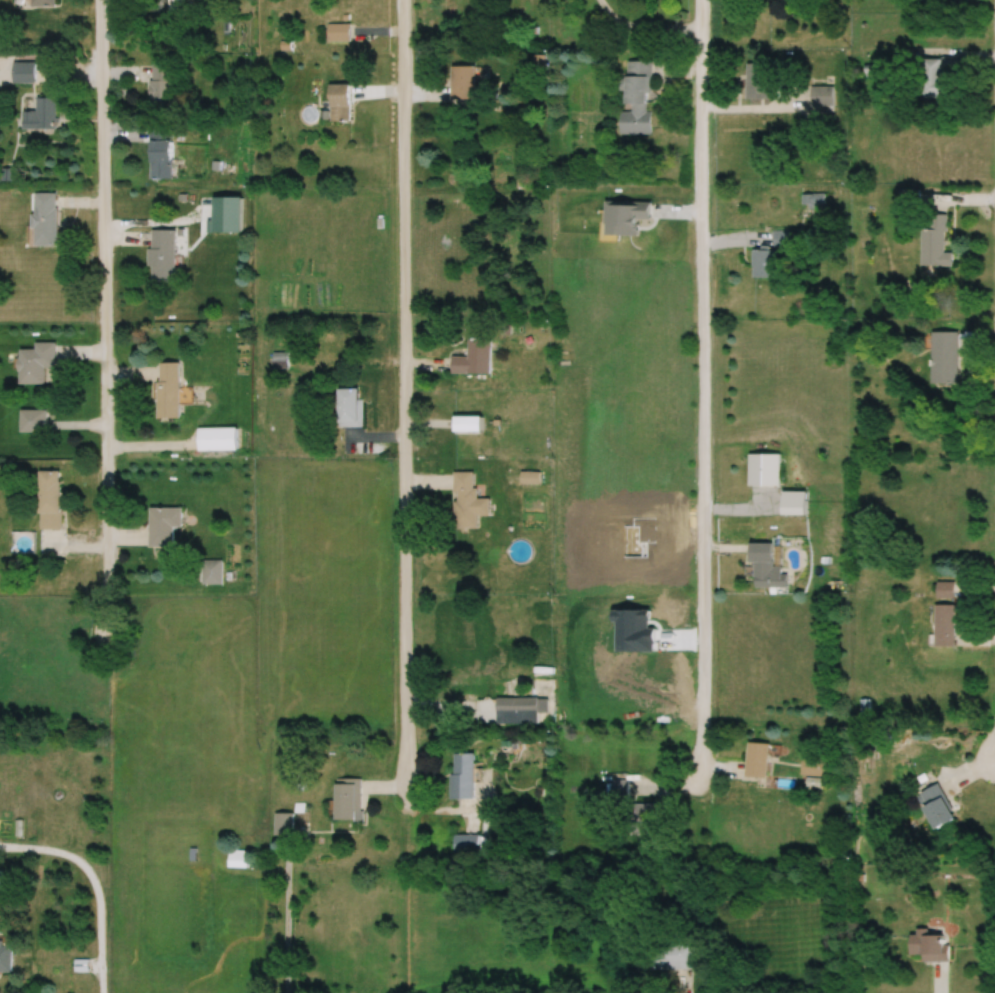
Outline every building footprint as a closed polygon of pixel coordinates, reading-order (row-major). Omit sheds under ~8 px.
[(168,16),(185,16),(185,0),(168,0),(168,16)] [(349,23),(326,23),(326,41),(349,41),(349,23)] [(952,97),(952,78),(941,78),(941,58),(923,58),(923,97),(952,97)] [(621,111),(621,133),(650,134),(651,61),(629,60),(628,111),(621,111)] [(35,62),(13,61),(13,81),(34,82),(35,62)] [(770,62),(746,62),(746,97),(770,97),(770,62)] [(172,110),(172,63),(150,63),(150,110),(172,110)] [(450,98),(474,98),(474,65),(450,65),(450,98)] [(351,84),(330,84),(330,122),(351,122),(351,84)] [(831,86),(809,86),(809,105),(831,105),(831,86)] [(55,96),(36,96),(36,110),(23,110),(23,128),(55,128),(55,96)] [(172,128),(149,128),(149,178),(172,178),(172,128)] [(57,244),(57,193),(35,193),(35,244),(57,244)] [(922,228),(922,265),(953,265),(953,252),(944,252),(945,214),(927,214),(927,228),(922,228)] [(175,230),(150,230),(150,281),(175,281),(175,230)] [(787,246),(787,231),(772,231),(773,246),(787,246)] [(752,277),(775,277),(775,250),(752,250),(752,277)] [(957,383),(957,331),(932,331),(932,383),(957,383)] [(490,339),(468,339),(468,356),(452,356),(452,373),(490,373),(490,339)] [(34,349),(19,349),(19,384),(46,384),(46,367),(54,367),(54,342),(34,342),(34,349)] [(271,367),(287,367),(287,352),(271,352),(271,367)] [(159,418),(180,418),(180,361),(159,361),(159,418)] [(361,426),(361,389),(337,389),(337,426),(361,426)] [(20,432),(44,432),(44,409),(20,409),(20,432)] [(482,416),(454,416),(454,432),(482,432),(482,416)] [(238,427),(198,427),(198,450),(238,450),(238,427)] [(749,487),(779,487),(779,454),(749,454),(749,487)] [(38,470),(38,528),(60,528),(60,470),(38,470)] [(490,501),(474,501),(474,471),(453,471),(453,528),(477,528),(477,515),(490,515),(490,501)] [(539,483),(539,471),(520,471),(520,483),(539,483)] [(790,515),(806,515),(806,501),(790,501),(790,515)] [(151,546),(174,546),(174,527),(182,527),(182,507),(151,507),(151,546)] [(773,567),(773,543),(752,543),(752,587),(785,587),(785,567),(773,567)] [(203,584),(222,584),(222,559),(203,559),(203,584)] [(936,597),(954,597),(954,581),(936,581),(936,597)] [(955,604),(935,604),(935,646),(955,646),(955,604)] [(547,697),(496,697),(496,723),(537,723),(537,712),(547,712),(547,697)] [(869,700),(861,700),(861,718),(869,718),(869,700)] [(768,742),(747,742),(747,776),(768,776),(768,742)] [(474,798),(474,753),(452,753),(452,798),(474,798)] [(822,758),(801,757),(801,775),(821,776),(822,758)] [(359,778),(335,778),(335,820),(359,820),(359,778)] [(626,798),(626,780),(610,780),(610,798),(626,798)] [(937,828),(956,820),(940,783),(921,792),(937,828)] [(631,834),(655,834),(655,803),(631,803),(631,834)] [(293,834),(293,812),(274,812),(274,834),(293,834)] [(453,852),(480,852),(480,834),(453,834),(453,852)] [(247,849),(228,849),(228,867),(247,867),(247,849)] [(923,954),(923,960),(947,961),(948,934),(928,934),(928,930),(911,930),(911,954),(923,954)] [(13,971),(13,942),(0,942),(0,971),(13,971)]
